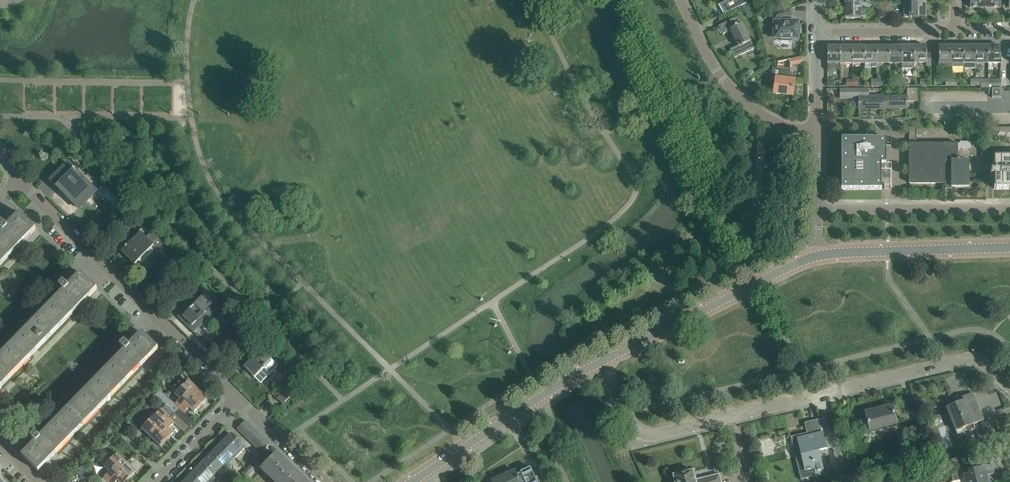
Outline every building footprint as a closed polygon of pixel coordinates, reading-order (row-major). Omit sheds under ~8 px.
[(720,5),(725,14),(747,3),(745,0),(728,0),(720,5)] [(904,8),(904,17),(910,17),(925,17),(925,2),(910,2),(904,2),(904,8)] [(861,17),(861,3),(845,3),(845,17),(861,17)] [(774,20),(774,23),(771,23),(771,36),(774,36),(774,38),(781,38),(781,40),(792,40),(792,38),(798,38),(798,36),(800,36),(800,29),(798,29),(798,22),(791,22),(791,16),(792,16),(790,7),(772,12),(774,20)] [(730,49),(734,58),(755,48),(751,39),(750,40),(742,23),(738,25),(735,18),(719,26),(723,34),(731,30),(738,45),(730,49)] [(840,46),(827,46),(827,67),(840,67),(840,63),(840,46)] [(852,46),(840,46),(840,63),(852,63),(852,46)] [(852,63),(865,63),(865,46),(852,46),(852,63)] [(877,67),(877,63),(877,46),(865,46),(865,63),(871,63),(871,67),(877,67)] [(877,63),(889,63),(889,46),(877,46),(877,63)] [(902,46),(889,46),(889,63),(902,63),(902,46)] [(914,46),(902,46),(902,63),(902,68),(914,68),(914,63),(914,46)] [(927,46),(914,46),(914,63),(926,63),(926,66),(931,66),(931,54),(927,54),(927,46)] [(951,46),(939,46),(939,67),(951,67),(951,46)] [(964,46),(951,46),(951,67),(964,67),(964,46)] [(976,68),(976,63),(976,46),(964,46),(964,67),(964,68),(976,68)] [(988,46),(976,46),(976,63),(988,63),(988,46)] [(988,63),(1001,63),(1001,46),(988,46),(988,63)] [(790,59),(791,65),(804,63),(802,56),(790,59)] [(772,67),(771,78),(776,78),(774,93),(793,95),(795,80),(789,80),(791,69),(777,67),(772,67)] [(988,79),(976,79),(976,85),(981,85),(981,90),(988,90),(988,79)] [(988,90),(992,90),(992,88),(1001,88),(1001,79),(988,79),(988,90)] [(907,101),(918,101),(918,88),(907,88),(907,96),(883,96),(883,109),(907,109),(907,101)] [(992,88),(992,90),(992,97),(1001,97),(1001,88),(992,88)] [(883,109),(883,96),(868,96),(868,89),(839,89),(839,98),(853,98),(853,97),(858,97),(858,109),(883,109)] [(881,189),(881,179),(891,179),(891,163),(886,163),(886,138),(841,138),(841,189),(881,189)] [(960,144),(958,144),(958,151),(960,151),(960,149),(971,149),(971,142),(960,142),(960,144)] [(909,183),(945,183),(951,183),(951,187),(969,187),(969,160),(966,160),(958,160),(958,151),(958,144),(958,143),(914,143),(909,143),(909,183)] [(991,175),(994,175),(994,189),(1009,189),(1009,155),(994,155),(994,169),(991,169),(991,175)] [(762,158),(761,161),(759,161),(755,178),(762,180),(767,159),(762,158)] [(68,163),(51,181),(58,188),(62,185),(69,191),(66,194),(65,195),(79,209),(83,206),(82,204),(92,194),(93,195),(97,192),(86,182),(82,177),(84,175),(78,170),(76,171),(68,163)] [(98,209),(103,215),(109,210),(104,204),(98,209)] [(19,246),(29,236),(36,229),(31,224),(25,218),(20,213),(13,220),(13,221),(11,223),(7,226),(3,222),(0,225),(0,229),(2,231),(0,233),(0,265),(19,246)] [(120,249),(135,264),(151,248),(174,271),(183,262),(152,231),(146,238),(139,231),(120,249)] [(32,355),(38,350),(80,306),(90,296),(97,289),(92,283),(86,278),(81,273),(74,280),(68,286),(64,282),(59,287),(63,291),(60,294),(0,356),(0,388),(32,355)] [(194,333),(222,305),(206,289),(178,317),(194,333)] [(29,448),(22,456),(28,461),(33,466),(38,471),(45,464),(47,463),(55,454),(140,366),(151,355),(158,348),(153,343),(147,338),(142,333),(135,340),(129,346),(125,341),(123,344),(120,346),(125,351),(122,354),(41,436),(40,437),(36,433),(31,438),(35,442),(29,448)] [(253,357),(244,366),(260,382),(272,369),(277,364),(275,363),(263,351),(257,346),(258,345),(257,345),(249,353),(249,354),(250,354),(253,357)] [(277,398),(283,404),(304,383),(298,377),(277,398)] [(181,399),(176,403),(171,401),(160,390),(155,395),(166,405),(175,414),(197,390),(188,381),(176,394),(181,399)] [(197,390),(175,414),(184,423),(189,427),(194,422),(184,413),(192,405),(196,410),(207,399),(197,390)] [(989,412),(1004,408),(1000,391),(985,395),(989,412)] [(954,404),(947,407),(956,431),(958,435),(975,428),(973,424),(983,420),(972,393),(962,397),(954,400),(955,404),(954,404)] [(166,405),(162,409),(170,418),(175,414),(166,405)] [(892,406),(866,413),(870,430),(897,423),(892,406)] [(144,427),(142,428),(151,437),(153,436),(170,418),(162,409),(161,409),(144,427)] [(153,436),(151,437),(161,447),(162,445),(173,434),(168,429),(174,423),(180,428),(185,433),(190,428),(189,427),(184,423),(175,414),(170,418),(153,436)] [(803,478),(824,473),(819,452),(818,452),(817,450),(826,447),(826,448),(827,448),(820,419),(810,421),(813,435),(794,439),(803,478)] [(251,426),(245,420),(237,429),(243,434),(251,426)] [(992,421),(984,423),(981,423),(984,436),(994,433),(992,421)] [(247,438),(255,430),(251,426),(243,434),(247,438)] [(252,443),(260,434),(255,430),(247,438),(252,443)] [(222,444),(236,458),(246,448),(232,434),(228,439),(226,437),(220,443),(222,445),(222,444)] [(256,447),(265,439),(260,434),(252,443),(256,447)] [(261,452),(262,451),(270,444),(265,439),(256,447),(261,452)] [(216,447),(210,453),(212,455),(212,454),(223,465),(226,468),(236,458),(222,444),(222,445),(218,449),(216,447)] [(100,481),(108,481),(126,463),(117,454),(107,465),(112,469),(103,478),(104,478),(100,481)] [(212,454),(212,455),(208,459),(206,457),(206,458),(201,463),(202,465),(202,464),(213,475),(223,465),(212,454)] [(265,466),(262,469),(276,481),(300,481),(302,479),(276,454),(265,466)] [(960,455),(949,459),(950,464),(961,459),(960,455)] [(94,461),(91,458),(85,464),(87,465),(88,467),(94,461)] [(843,460),(836,461),(838,469),(845,468),(843,460)] [(121,478),(125,481),(126,481),(136,472),(126,463),(108,481),(117,481),(121,478)] [(213,475),(202,464),(202,465),(198,469),(197,467),(191,473),(192,475),(200,481),(212,481),(216,478),(213,475)] [(247,469),(251,473),(255,468),(251,464),(247,469)] [(963,475),(965,481),(990,481),(988,475),(994,473),(992,465),(970,471),(971,473),(963,475)] [(535,478),(530,467),(520,471),(521,472),(516,474),(515,471),(492,481),(539,481),(537,477),(535,478)] [(247,477),(251,473),(247,469),(242,473),(247,477)] [(720,474),(696,480),(693,470),(673,475),(675,481),(721,481),(720,474)]
